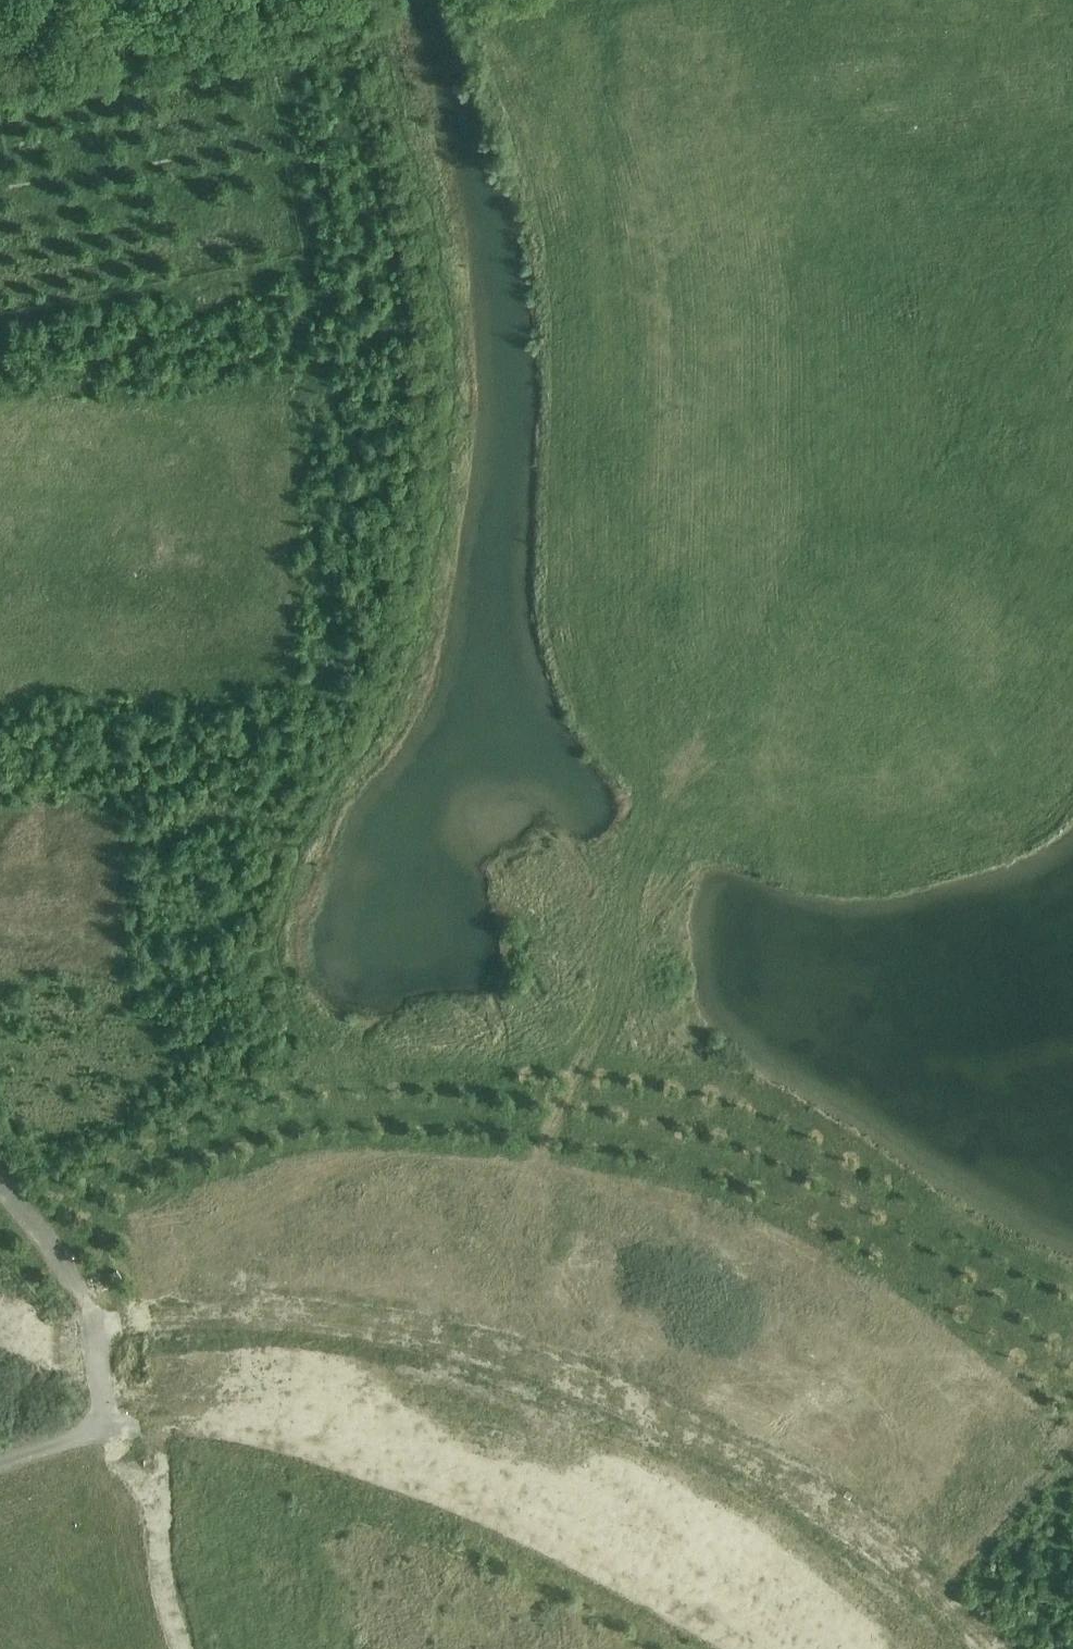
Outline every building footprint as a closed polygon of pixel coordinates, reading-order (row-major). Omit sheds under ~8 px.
[(12,1429),(0,1414),(0,1434),(12,1429)] [(887,1573),(880,1579),(894,1596),(902,1590),(887,1573)]
